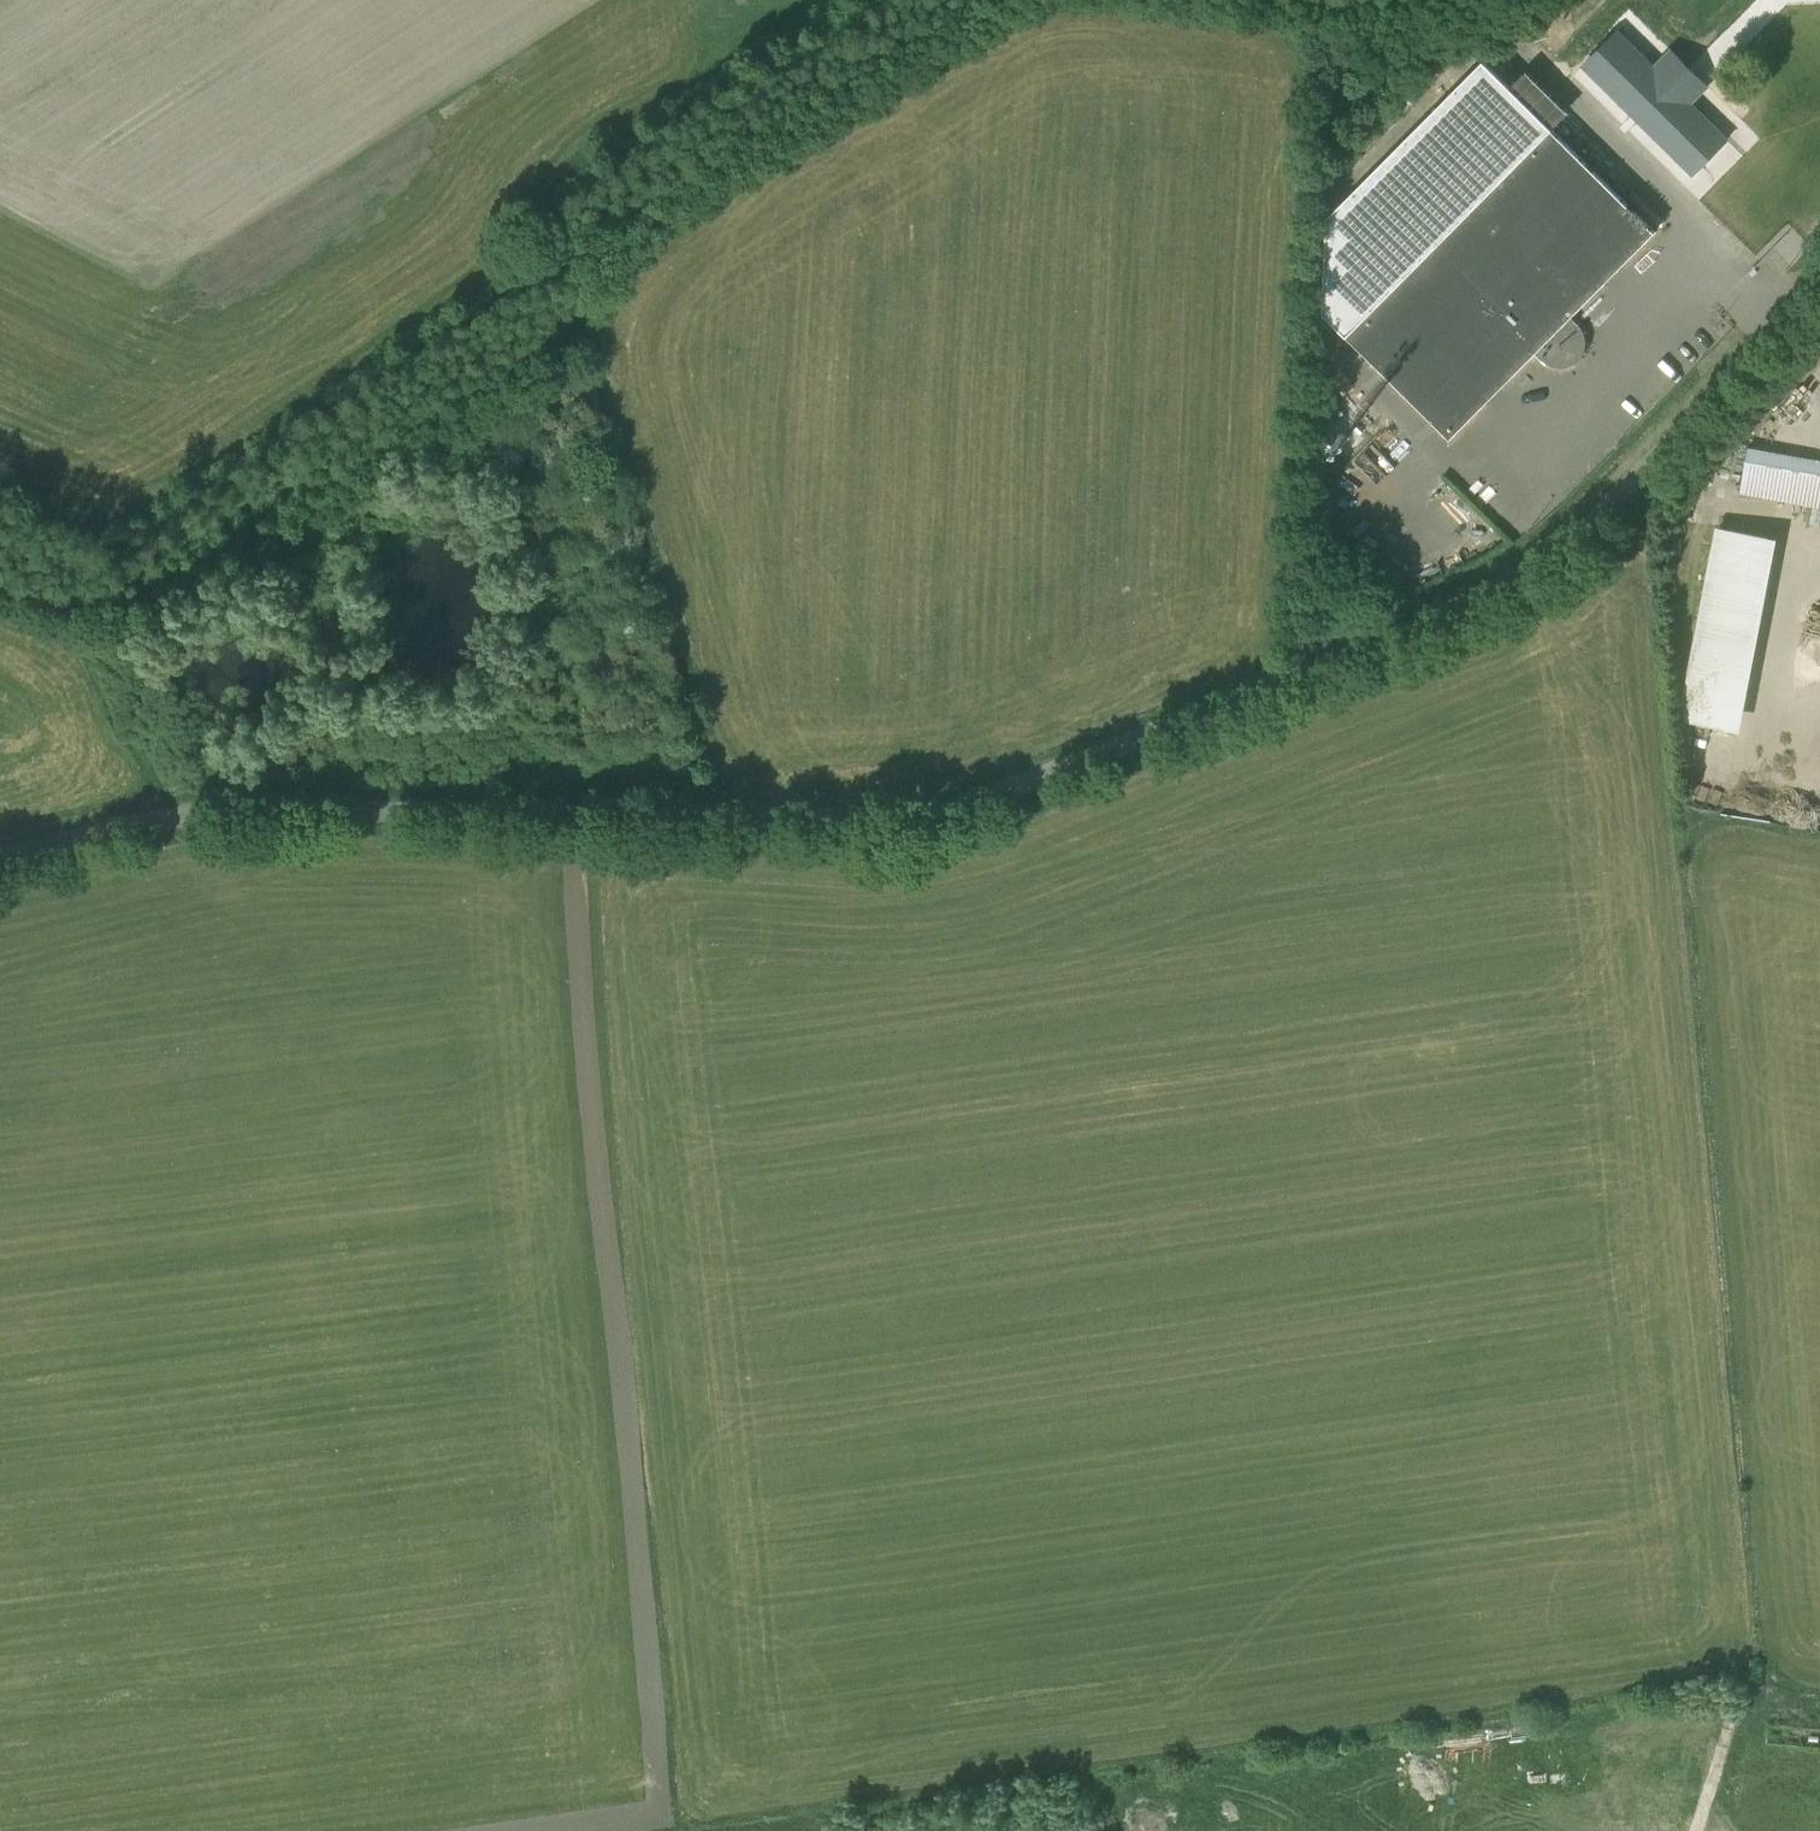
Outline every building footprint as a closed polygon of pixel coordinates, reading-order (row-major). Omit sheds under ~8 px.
[(1485,62),(1327,221),(1324,312),(1347,335),(1451,439),(1656,232),(1552,128),(1485,62)] [(1642,110),(1675,143),(1710,109),(1677,76),(1642,110)] [(1752,444),(1744,491),(1819,505),(1819,456),(1752,444)] [(1730,725),(1767,534),(1719,524),(1681,715),(1730,725)]
